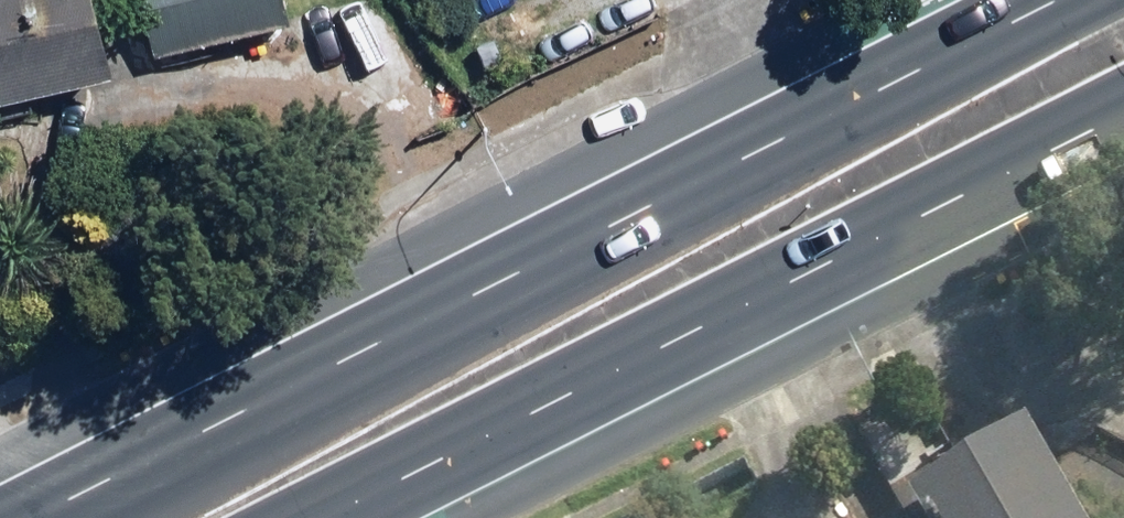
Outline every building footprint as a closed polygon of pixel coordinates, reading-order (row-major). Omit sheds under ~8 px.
[(100,0),(0,0),(0,104),(118,75),(100,0)] [(287,0),(141,0),(157,60),(294,24),(287,0)] [(1032,419),(908,492),(924,517),(1090,517),(1032,419)]
